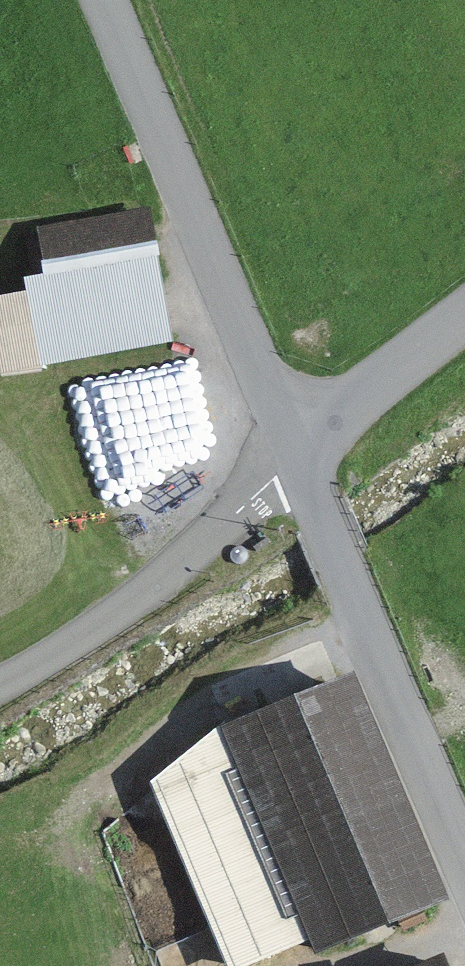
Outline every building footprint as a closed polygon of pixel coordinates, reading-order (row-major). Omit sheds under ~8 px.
[(148,220),(32,238),(43,312),(160,294),(148,220)] [(347,683),(214,735),(302,958),(434,907),(347,683)]
